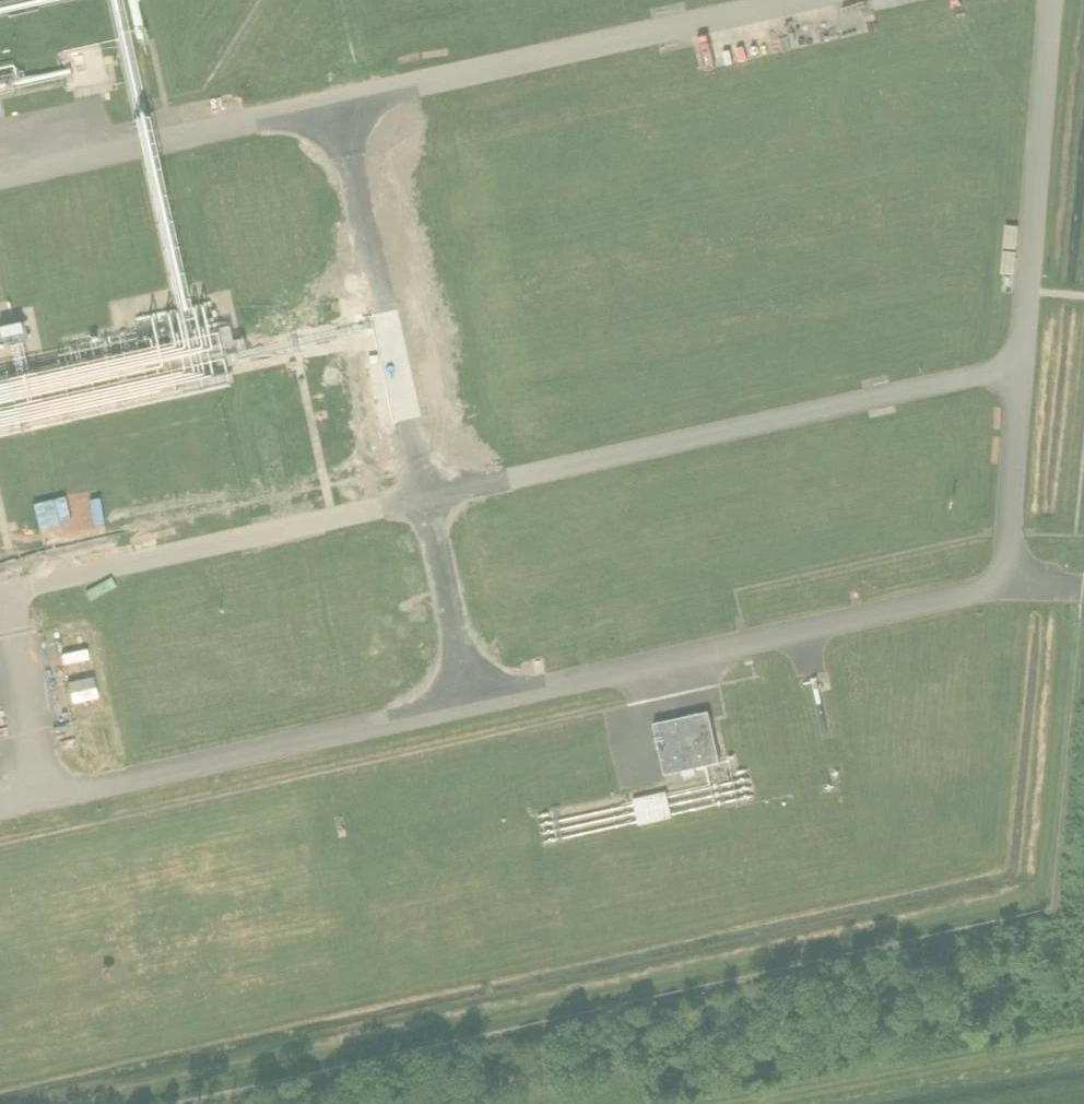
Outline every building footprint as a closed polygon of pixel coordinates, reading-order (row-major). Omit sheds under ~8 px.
[(916,0),(872,0),(875,10),(916,0)] [(28,340),(23,321),(0,327),(0,347),(28,340)] [(718,761),(707,712),(653,723),(665,773),(718,761)] [(638,826),(672,819),(666,792),(632,800),(638,826)]
